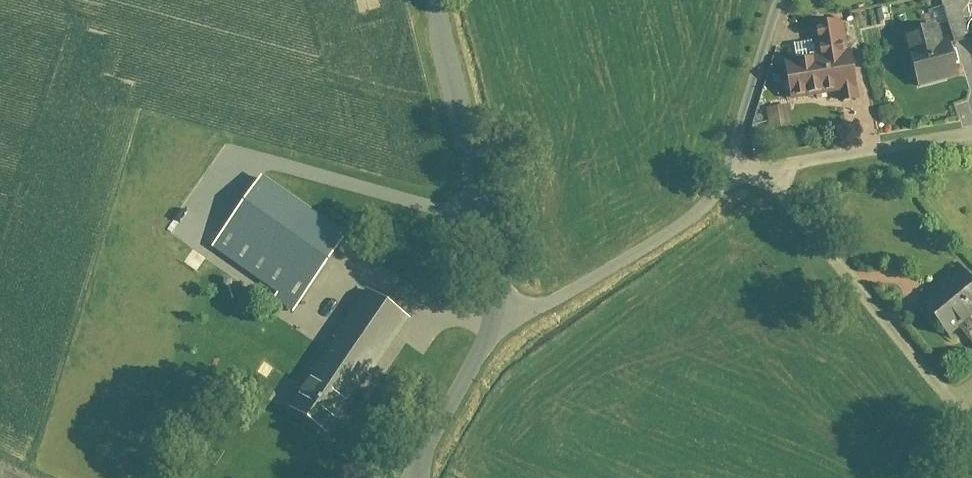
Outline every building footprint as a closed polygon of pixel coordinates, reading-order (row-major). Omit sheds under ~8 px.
[(961,6),(967,24),(971,22),(971,2),(961,6)] [(861,16),(864,35),(891,31),(888,12),(861,16)] [(794,103),(843,96),(845,113),(861,111),(858,94),(862,93),(857,58),(853,27),(815,32),(819,64),(789,68),(794,103)] [(954,51),(947,52),(941,28),(905,37),(915,76),(920,92),(962,81),(954,51)] [(259,182),(213,253),(300,308),(346,237),(259,182)] [(963,333),(971,344),(971,285),(963,274),(922,308),(951,343),(963,333)] [(367,297),(294,414),(339,442),(412,324),(367,297)]
